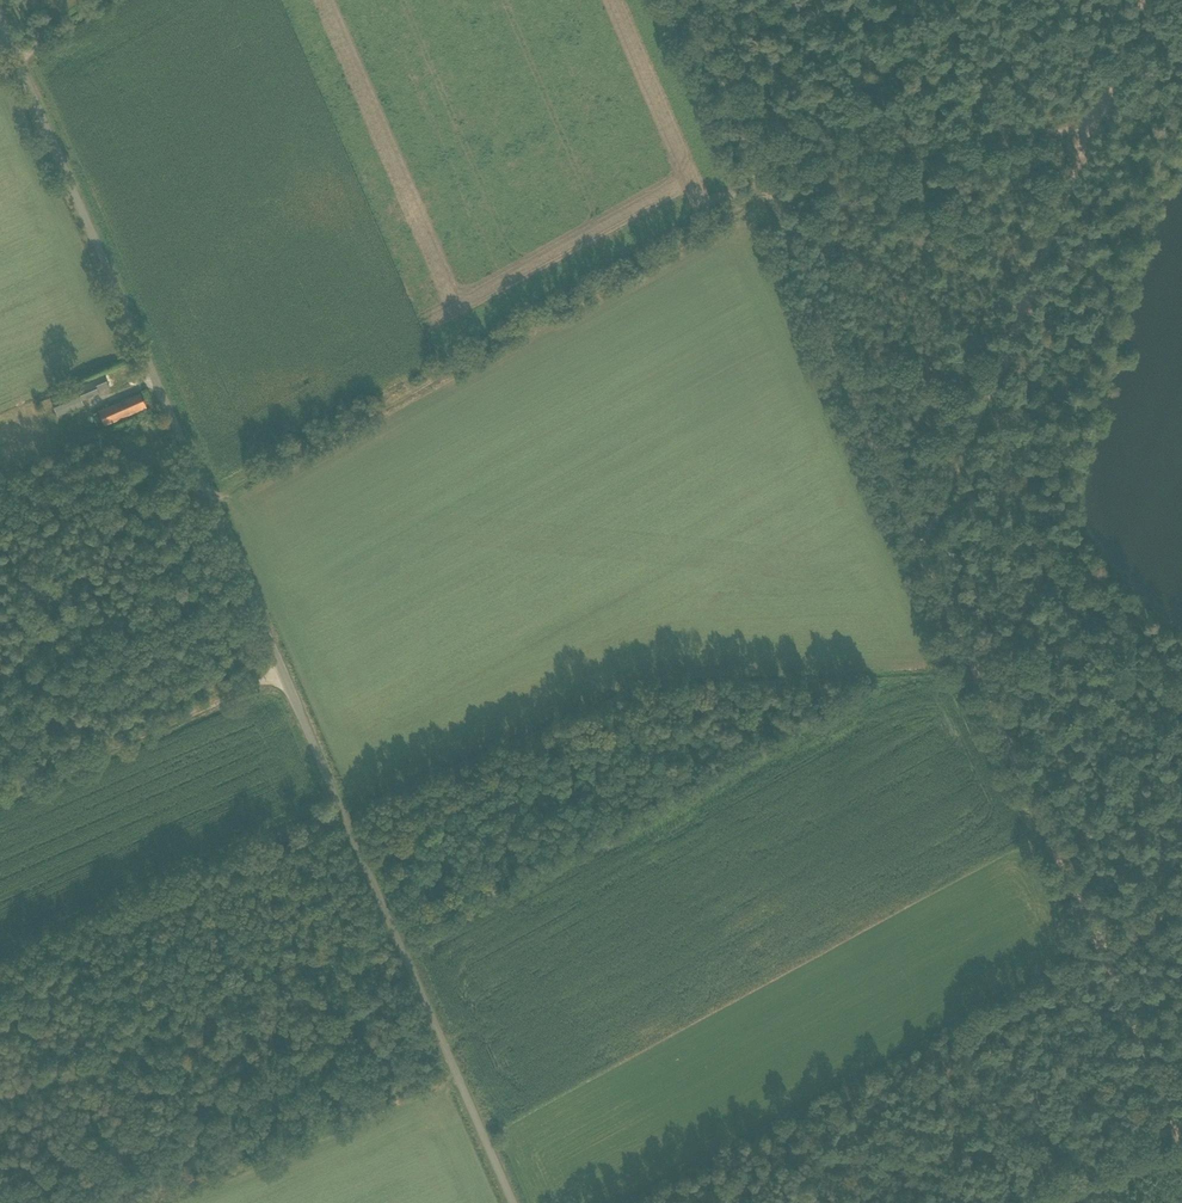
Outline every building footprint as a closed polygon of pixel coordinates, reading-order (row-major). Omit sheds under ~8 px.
[(81,406),(95,400),(89,386),(74,392),(81,406)] [(83,431),(116,417),(109,401),(76,416),(83,431)]
